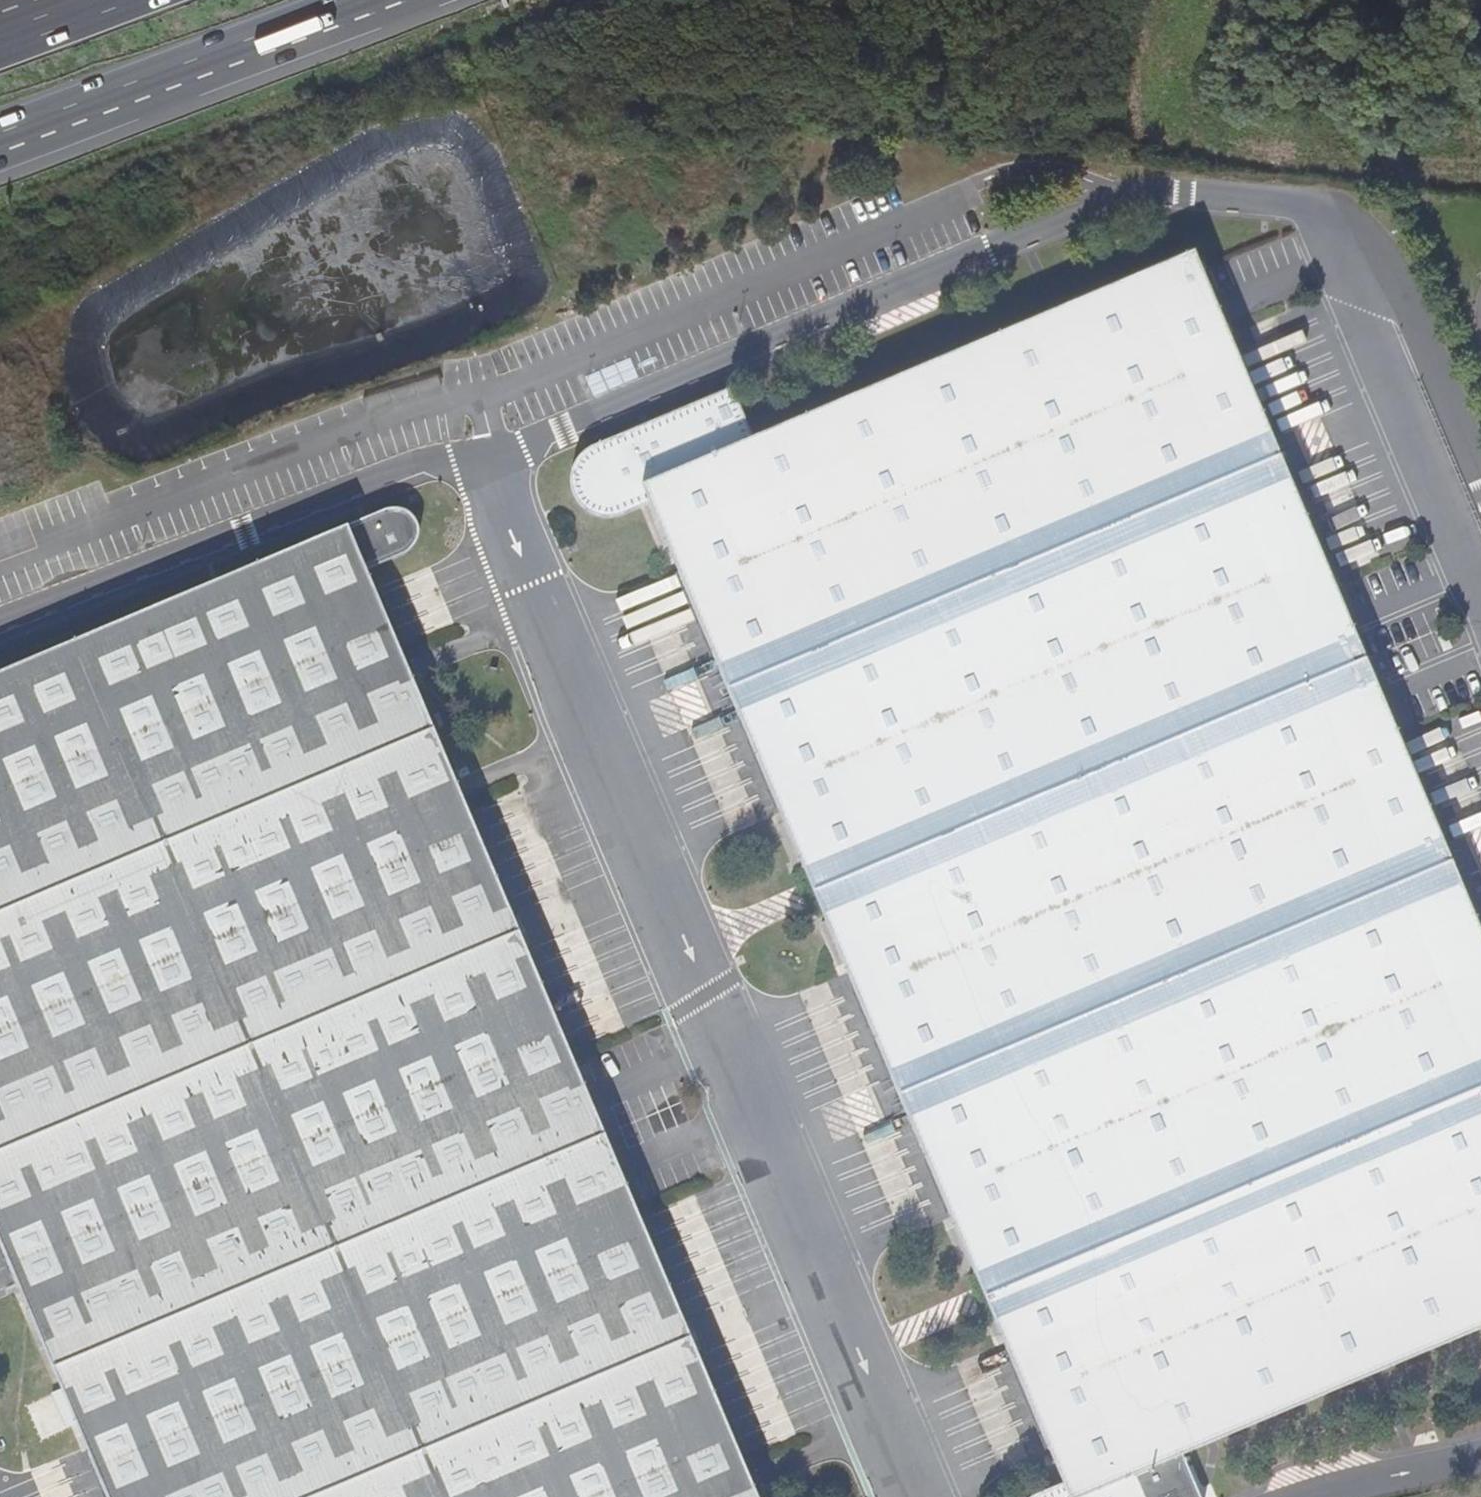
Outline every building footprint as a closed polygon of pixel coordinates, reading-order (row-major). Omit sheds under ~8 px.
[(1062,1483),(1035,1495),(1031,1496),(1201,1496),(1183,1455),(1480,1329),(1480,932),(1195,252),(755,438),(733,388),(607,441),(598,444),(589,450),(581,457),(575,464),(572,471),(571,481),(572,490),(575,498),(578,504),(583,509),(589,513),(596,516),(602,518),(612,518),(622,516),(650,504),(1062,1483)] [(385,510),(348,527),(366,571),(405,555),(410,551),(416,543),(419,532),(417,525),(413,518),(408,513),(399,510),(385,510)] [(511,913),(553,896),(553,892),(553,889),(550,885),(548,884),(506,902),(366,571),(348,527),(0,673),(0,1245),(106,1496),(758,1496),(511,913)]
